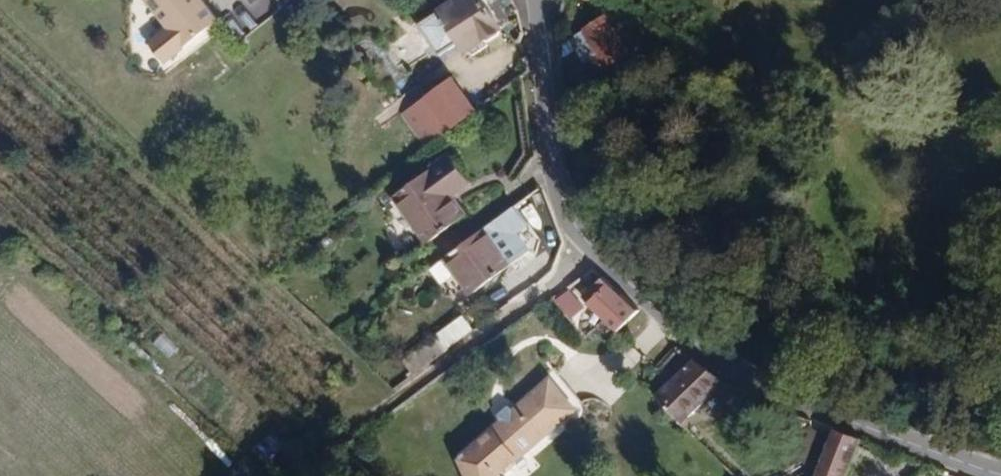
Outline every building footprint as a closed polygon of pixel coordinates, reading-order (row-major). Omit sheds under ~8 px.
[(190,33),(170,47),(183,66),(241,27),(222,0),(169,0),(190,33)] [(437,39),(457,26),(465,35),(498,16),(487,0),(426,0),(416,6),(437,39)] [(653,41),(629,4),(597,24),(610,47),(601,52),(610,68),(653,41)] [(453,121),(479,95),(452,62),(445,67),(426,86),(453,121)] [(403,196),(441,238),(476,209),(460,188),(478,171),(456,147),(403,196)] [(511,256),(483,219),(443,248),(471,285),(511,256)] [(594,312),(613,332),(619,339),(645,315),(609,284),(602,276),(595,282),(603,292),(595,300),(600,307),(594,312)] [(574,298),(558,308),(594,347),(607,336),(574,298)] [(461,315),(432,334),(443,350),(472,331),(461,315)] [(662,407),(691,437),(738,392),(717,384),(703,371),(662,407)] [(465,475),(523,475),(580,421),(555,392),(517,426),(508,424),(493,436),(493,448),(465,475)] [(831,469),(843,434),(816,425),(806,461),(831,469)] [(878,443),(844,432),(843,434),(831,469),(853,475),(867,475),(878,443)]
